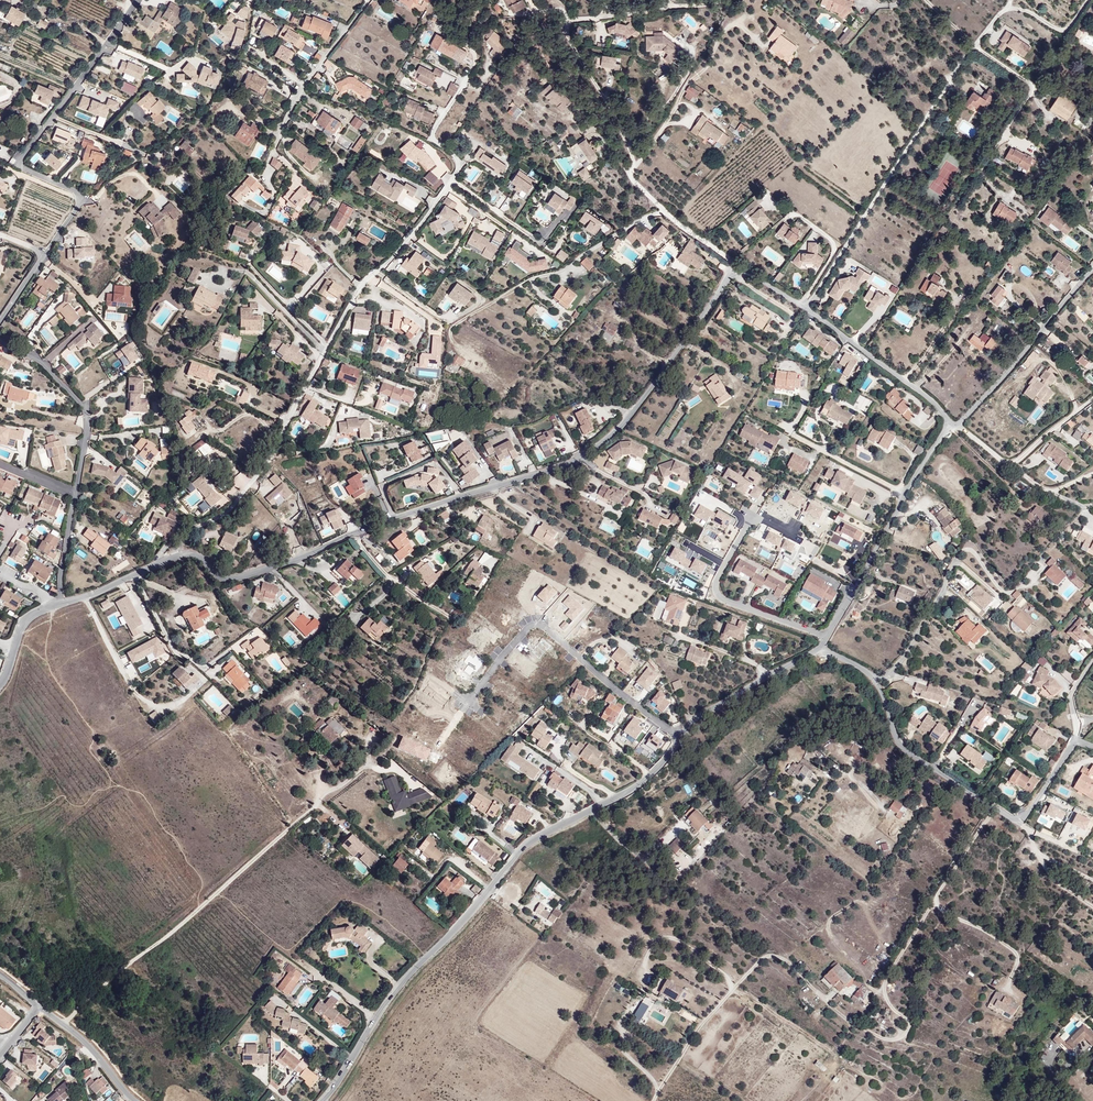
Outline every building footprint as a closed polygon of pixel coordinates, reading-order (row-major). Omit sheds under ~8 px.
[(178,15),(174,13),(177,7),(166,0),(159,10),(155,7),(148,18),(156,23),(158,19),(161,15),(168,19),(166,23),(171,27),(178,15)] [(498,0),(494,0),(492,2),(498,8),(503,4),(498,0)] [(513,15),(530,8),(525,0),(505,0),(513,15)] [(821,0),(827,2),(826,5),(838,10),(839,10),(838,10),(838,12),(844,16),(854,6),(850,0),(821,0)] [(20,13),(17,11),(19,6),(14,4),(12,9),(6,6),(3,12),(0,11),(0,18),(10,23),(14,25),(20,13)] [(236,13),(236,15),(243,16),(244,6),(238,4),(238,5),(236,13)] [(381,5),(376,13),(390,22),(395,15),(381,5)] [(1090,5),(1083,16),(1088,19),(1090,16),(1092,18),(1092,7),(1090,5)] [(230,15),(227,12),(218,22),(221,24),(225,27),(221,31),(229,38),(229,39),(226,45),(235,48),(241,28),(239,28),(241,23),(235,21),(235,22),(232,21),(231,23),(226,20),(230,15)] [(331,24),(311,15),(310,17),(303,14),(297,28),(305,31),(305,30),(306,27),(325,35),(331,24)] [(154,28),(157,23),(156,23),(148,18),(143,15),(140,20),(134,16),(131,19),(137,24),(151,32),(154,28)] [(168,19),(161,15),(158,19),(166,23),(168,19)] [(0,18),(0,22),(8,26),(10,23),(0,18)] [(41,30),(44,23),(37,19),(33,26),(41,30)] [(275,27),(263,19),(262,21),(258,19),(254,27),(257,29),(257,30),(269,37),(275,27)] [(635,38),(640,33),(633,23),(628,28),(624,22),(615,20),(615,22),(606,25),(609,31),(614,30),(622,32),(626,36),(630,33),(635,38)] [(802,44),(785,32),(788,28),(782,23),(773,36),(778,40),(774,46),(781,51),(782,51),(783,49),(788,52),(794,57),(802,44)] [(229,39),(229,38),(221,31),(225,27),(221,24),(217,29),(220,32),(229,39)] [(304,37),(291,28),(292,27),(285,24),(282,28),(286,30),(283,34),(293,41),(291,43),(295,46),(297,47),(300,43),(301,42),(304,37)] [(849,24),(838,37),(845,42),(855,29),(849,24)] [(323,40),(325,35),(306,27),(305,30),(318,35),(317,37),(323,40)] [(512,43),(494,27),(487,35),(493,38),(489,42),(498,48),(492,54),(503,60),(512,43)] [(1082,37),(1087,30),(1081,27),(1077,34),(1082,37)] [(1030,44),(1006,28),(1000,37),(1002,38),(1002,37),(1008,40),(1007,41),(1015,47),(1017,45),(1026,51),(1030,44)] [(455,48),(446,43),(448,39),(448,38),(434,30),(428,42),(435,46),(432,51),(438,55),(441,50),(459,60),(465,49),(457,44),(455,48)] [(654,40),(654,37),(662,36),(664,33),(647,34),(647,48),(654,48),(654,44),(649,44),(649,41),(654,40)] [(682,47),(664,33),(662,36),(654,37),(654,40),(649,41),(649,44),(654,44),(654,48),(664,47),(669,51),(665,56),(672,61),(682,47)] [(1003,48),(1007,41),(1008,40),(1002,37),(997,44),(1003,48)] [(457,44),(448,39),(446,43),(455,48),(457,44)] [(432,51),(435,46),(428,42),(425,47),(432,51)] [(283,62),(290,50),(281,44),(274,56),(283,62)] [(1026,51),(1017,45),(1015,47),(1024,53),(1026,51)] [(689,55),(693,49),(689,46),(684,52),(689,55)] [(287,65),(295,53),(290,50),(283,62),(287,65)] [(617,57),(603,55),(603,56),(595,55),(594,64),(602,65),(602,68),(619,71),(620,64),(617,63),(617,57)] [(324,69),(325,70),(328,66),(330,64),(325,60),(321,64),(323,65),(324,69)] [(403,70),(408,63),(403,60),(399,68),(403,70)] [(117,71),(138,79),(143,69),(126,62),(126,64),(121,62),(117,71)] [(187,75),(187,79),(202,83),(202,80),(212,82),(214,73),(207,71),(208,68),(201,65),(200,68),(198,67),(195,75),(192,74),(191,68),(184,62),(179,69),(187,75)] [(430,77),(432,73),(437,75),(440,70),(432,65),(429,70),(416,63),(412,71),(416,72),(414,77),(428,85),(432,78),(430,77)] [(258,84),(262,77),(251,71),(250,72),(245,70),(242,68),(236,80),(252,87),(254,82),(258,84)] [(345,77),(333,82),(337,93),(346,89),(347,89),(350,90),(355,94),(364,100),(370,90),(355,80),(351,78),(345,77)] [(428,85),(414,77),(412,80),(426,88),(428,85)] [(252,87),(236,80),(235,83),(250,90),(252,87)] [(698,97),(703,89),(692,82),(689,87),(690,88),(689,90),(696,94),(696,95),(698,97)] [(545,84),(536,92),(547,104),(549,102),(557,111),(567,102),(554,89),(552,91),(545,84)] [(60,91),(48,86),(47,90),(37,86),(33,94),(41,97),(38,102),(45,105),(46,103),(48,104),(50,100),(49,100),(51,96),(56,98),(60,91)] [(983,109),(993,94),(985,89),(982,94),(972,88),(963,102),(970,106),(972,102),(983,109)] [(696,94),(689,90),(686,93),(693,98),(696,95),(696,94)] [(1069,119),(1079,104),(1071,98),(1071,95),(1063,91),(1052,107),(1069,119)] [(145,92),(136,99),(150,117),(155,113),(163,107),(156,98),(154,99),(150,94),(148,96),(145,92)] [(114,111),(117,103),(107,99),(105,106),(81,96),(77,108),(104,119),(108,109),(114,111)] [(432,113),(421,108),(421,106),(412,102),(412,100),(404,97),(401,105),(407,108),(406,112),(416,116),(415,117),(428,122),(432,113)] [(979,115),(983,109),(972,102),(970,106),(968,108),(979,115)] [(509,113),(514,106),(510,103),(507,106),(505,110),(509,113)] [(336,120),(319,108),(315,112),(311,119),(328,131),(333,124),(336,120)] [(944,119),(950,112),(944,108),(939,116),(944,119)] [(328,131),(311,119),(315,112),(313,111),(307,120),(326,134),(328,131)] [(733,133),(711,117),(711,116),(705,111),(693,128),(700,133),(703,130),(710,135),(712,133),(720,138),(725,141),(726,142),(733,133)] [(155,113),(150,117),(153,121),(158,117),(155,113)] [(353,126),(358,118),(350,113),(345,120),(353,126)] [(1077,116),(1072,123),(1080,128),(1084,122),(1077,116)] [(743,132),(748,124),(743,120),(737,128),(743,132)] [(252,133),(256,128),(248,122),(246,126),(239,122),(230,135),(244,144),(252,133)] [(330,136),(336,126),(333,124),(328,131),(326,134),(330,136)] [(66,143),(70,133),(54,127),(50,136),(58,140),(66,143)] [(664,133),(660,138),(665,143),(670,138),(664,133)] [(358,152),(368,138),(362,134),(352,148),(358,152)] [(401,150),(407,145),(409,147),(408,152),(416,156),(426,168),(436,159),(426,149),(413,143),(407,136),(397,146),(401,150)] [(597,157),(583,136),(570,145),(584,166),(597,157)] [(312,153),(291,138),(284,148),(301,160),(299,162),(308,168),(313,161),(308,158),(312,153)] [(552,138),(547,141),(551,147),(556,144),(552,138)] [(185,146),(186,144),(180,139),(176,143),(176,144),(182,149),(185,146)] [(104,155),(98,153),(90,150),(91,147),(86,144),(81,155),(93,160),(92,163),(100,166),(104,155)] [(509,161),(495,152),(493,154),(485,149),(486,148),(480,144),(474,153),(492,165),(495,160),(505,167),(509,161)] [(798,154),(802,149),(795,145),(792,149),(792,150),(798,154)] [(186,157),(191,151),(185,146),(182,149),(180,151),(186,157)] [(1038,159),(1027,151),(1026,153),(1017,147),(1015,149),(1012,146),(1011,149),(1019,154),(1035,164),(1038,159)] [(1027,170),(1032,164),(1034,165),(1035,164),(1019,154),(1011,149),(1005,156),(1010,160),(1012,158),(1019,163),(1018,165),(1027,170)] [(43,160),(55,171),(62,163),(50,152),(43,160)] [(313,161),(316,156),(312,153),(308,158),(313,161)] [(272,170),(277,164),(269,156),(265,164),(272,170)] [(505,167),(495,160),(492,165),(502,171),(505,167)] [(582,179),(589,174),(584,166),(576,170),(582,179)] [(524,200),(537,182),(519,170),(507,187),(524,200)] [(412,190),(414,186),(403,180),(401,182),(391,176),(387,181),(381,177),(374,173),(369,182),(376,187),(378,184),(384,188),(383,191),(390,195),(392,191),(396,193),(401,184),(407,187),(412,190)] [(242,196),(248,190),(251,193),(255,188),(259,192),(262,188),(246,175),(228,197),(236,204),(240,199),(237,197),(239,194),(242,196)] [(304,202),(300,199),(306,191),(297,185),(291,193),(286,190),(279,199),(286,203),(287,201),(293,205),(296,208),(298,206),(300,207),(304,202)] [(265,200),(270,194),(262,188),(259,192),(257,194),(265,200)] [(566,198),(553,189),(547,199),(556,205),(554,208),(559,211),(563,205),(568,208),(573,200),(567,196),(566,198)] [(573,200),(576,196),(570,191),(567,196),(573,200)] [(771,221),(763,212),(762,209),(760,207),(760,208),(759,208),(758,209),(755,206),(758,204),(762,200),(756,193),(752,197),(755,200),(745,208),(754,218),(752,219),(761,229),(771,221)] [(442,202),(445,204),(439,212),(435,214),(437,218),(428,222),(432,230),(433,229),(435,233),(442,229),(438,221),(446,217),(452,222),(456,228),(464,224),(459,215),(457,214),(458,213),(452,209),(456,203),(446,197),(442,202)] [(556,205),(547,199),(545,198),(541,203),(546,206),(548,204),(554,208),(556,205)] [(1004,215),(1010,207),(1005,203),(1006,202),(1000,199),(991,212),(996,215),(998,212),(1004,215)] [(290,209),(293,205),(287,201),(286,203),(284,205),(290,209)] [(314,201),(309,207),(316,213),(321,206),(314,201)] [(159,219),(161,217),(156,212),(157,210),(149,202),(147,205),(145,203),(136,212),(143,219),(143,218),(147,222),(150,225),(150,226),(156,238),(166,234),(159,219)] [(177,213),(167,202),(160,208),(171,219),(177,213)] [(343,203),(330,227),(340,233),(354,209),(343,203)] [(1065,220),(1047,206),(1037,218),(1055,232),(1058,228),(1064,233),(1069,226),(1063,222),(1065,220)] [(1012,220),(1017,211),(1010,207),(1004,215),(1012,220)] [(599,223),(601,219),(585,208),(578,218),(588,225),(598,231),(602,225),(599,223)] [(754,218),(745,208),(744,210),(752,219),(754,218)] [(245,235),(246,231),(249,232),(254,238),(258,234),(251,227),(255,223),(253,221),(244,230),(234,227),(231,237),(245,241),(244,244),(248,245),(250,239),(247,238),(248,236),(245,235)] [(617,229),(615,225),(608,221),(606,224),(612,227),(611,228),(612,231),(617,229)] [(946,232),(950,227),(944,222),(940,228),(946,232)] [(262,231),(255,223),(251,227),(258,234),(262,231)] [(653,233),(646,227),(642,231),(636,225),(626,236),(633,242),(637,237),(646,245),(649,241),(655,246),(669,229),(662,223),(653,233)] [(802,236),(798,233),(800,229),(793,224),(785,235),(796,244),(802,236)] [(598,231),(588,225),(586,227),(596,234),(598,231)] [(156,238),(150,226),(147,227),(153,240),(156,238)] [(280,239),(284,229),(278,227),(277,228),(276,231),(274,236),(280,239)] [(369,235),(358,229),(354,235),(366,241),(369,235)] [(487,238),(471,230),(465,241),(482,250),(480,253),(489,258),(495,245),(486,240),(487,238)] [(610,247),(614,250),(622,240),(617,237),(610,247)] [(520,243),(514,239),(500,258),(506,262),(509,257),(525,268),(533,267),(533,269),(546,267),(544,257),(529,259),(527,258),(529,255),(517,246),(520,243)] [(696,254),(693,252),(697,245),(689,240),(678,257),(684,261),(685,260),(692,264),(699,269),(705,260),(696,254)] [(826,259),(819,254),(820,243),(811,243),(810,254),(801,254),(795,262),(802,268),(805,263),(811,264),(811,261),(817,261),(822,265),(826,259)] [(312,264),(297,255),(298,249),(286,246),(284,255),(281,254),(279,262),(290,264),(301,270),(306,274),(312,264)] [(561,249),(556,257),(563,262),(569,255),(561,249)] [(420,254),(416,250),(410,258),(407,256),(400,265),(416,277),(421,270),(417,267),(425,257),(424,257),(420,254)] [(82,265),(86,259),(85,259),(86,257),(81,253),(80,255),(78,254),(74,259),(82,265)] [(1069,266),(1072,263),(1058,253),(1051,262),(1056,266),(1064,272),(1063,274),(1067,277),(1072,269),(1069,266)] [(692,264),(685,260),(684,261),(678,257),(676,260),(689,268),(692,264)] [(590,266),(582,258),(575,263),(583,272),(590,266)] [(998,265),(990,260),(985,266),(994,272),(998,265)] [(301,270),(290,264),(288,267),(299,274),(301,270)] [(192,281),(200,268),(193,265),(186,278),(192,281)] [(861,288),(866,279),(870,281),(873,276),(861,268),(858,274),(860,275),(858,279),(855,276),(841,280),(841,283),(839,286),(837,285),(831,295),(840,300),(845,293),(841,291),(842,289),(853,286),(853,285),(855,285),(861,288)] [(1003,279),(1007,273),(1003,269),(998,276),(1003,279)] [(59,275),(52,270),(49,274),(55,279),(59,275)] [(779,272),(774,279),(779,282),(784,275),(779,272)] [(940,291),(934,287),(940,279),(933,274),(929,279),(929,280),(931,282),(926,289),(941,300),(946,292),(941,289),(940,291)] [(46,297),(50,292),(48,291),(49,289),(54,293),(59,287),(48,277),(44,281),(40,277),(35,283),(38,286),(33,293),(35,295),(32,298),(37,303),(38,302),(39,302),(44,296),(46,297)] [(926,289),(931,282),(929,280),(929,279),(926,277),(919,288),(924,291),(926,289)] [(329,281),(325,278),(316,294),(322,298),(325,294),(334,300),(337,295),(341,297),(345,291),(332,282),(329,281)] [(465,306),(473,294),(455,282),(449,291),(458,298),(456,300),(465,306)] [(217,307),(223,295),(216,291),(215,293),(198,284),(190,297),(199,301),(209,307),(209,306),(210,304),(217,307)] [(858,292),(861,288),(855,285),(853,285),(853,286),(842,289),(841,291),(845,293),(846,290),(852,289),(858,292)] [(892,285),(889,290),(896,294),(899,289),(892,285)] [(1000,295),(1004,290),(997,285),(989,295),(992,297),(989,300),(996,306),(999,302),(996,300),(1000,295)] [(565,306),(572,296),(564,290),(562,292),(555,287),(547,299),(554,303),(556,300),(565,306)] [(129,307),(129,301),(127,301),(127,294),(122,294),(122,290),(112,289),(111,297),(105,296),(104,304),(105,304),(104,309),(113,310),(114,308),(114,305),(129,307)] [(892,297),(888,295),(887,296),(880,292),(878,294),(871,290),(867,296),(874,300),(873,302),(872,304),(874,304),(871,309),(872,306),(870,308),(876,312),(880,304),(882,306),(884,303),(887,306),(892,297)] [(456,300),(458,298),(449,291),(446,295),(455,302),(456,300)] [(70,306),(71,296),(64,294),(62,305),(64,307),(68,304),(70,306)] [(565,306),(556,300),(554,303),(553,305),(561,311),(565,306)] [(757,312),(753,310),(755,307),(747,301),(745,305),(741,303),(740,302),(738,302),(736,303),(736,305),(737,308),(733,314),(744,322),(746,319),(756,326),(765,313),(759,309),(757,312)] [(253,302),(246,302),(246,307),(237,307),(236,325),(245,325),(245,324),(253,324),(253,321),(257,321),(257,314),(247,314),(247,307),(253,308),(253,302)] [(69,328),(79,319),(80,321),(86,316),(83,312),(80,312),(77,314),(68,304),(64,307),(62,305),(61,303),(53,310),(57,314),(58,314),(64,320),(63,321),(69,328)] [(711,314),(718,306),(714,303),(708,312),(711,314)] [(1046,314),(1051,306),(1046,303),(1041,310),(1046,314)] [(158,305),(152,314),(155,316),(161,307),(158,305)] [(417,321),(409,315),(407,316),(406,313),(399,313),(399,308),(390,307),(390,310),(389,323),(389,325),(397,326),(404,330),(406,328),(409,331),(417,321)] [(534,313),(534,311),(530,308),(524,316),(526,318),(530,318),(532,316),(534,313)] [(386,323),(387,309),(378,309),(377,322),(386,323)] [(27,310),(23,321),(16,319),(15,322),(29,327),(34,313),(27,310)] [(721,311),(717,321),(721,323),(725,312),(721,311)] [(368,324),(369,315),(351,313),(350,321),(368,324)] [(994,320),(989,316),(984,322),(990,326),(994,320)] [(51,328),(58,321),(54,317),(47,323),(51,328)] [(766,335),(772,326),(763,320),(756,330),(762,334),(763,333),(766,335)] [(367,330),(368,324),(350,321),(349,327),(367,330)] [(97,327),(92,322),(85,329),(87,331),(89,329),(91,332),(97,327)] [(812,336),(807,332),(811,327),(806,323),(799,333),(809,340),(812,336)] [(610,335),(614,330),(605,324),(601,328),(610,335)] [(836,343),(827,336),(825,338),(821,336),(817,333),(819,331),(812,325),(811,327),(807,332),(812,336),(809,340),(814,344),(816,342),(829,352),(836,343)] [(86,342),(84,339),(85,338),(87,339),(91,339),(96,344),(100,341),(98,338),(103,334),(97,327),(91,332),(89,329),(87,331),(84,333),(81,336),(79,334),(71,341),(75,345),(78,342),(81,346),(86,342)] [(985,345),(990,337),(983,332),(980,336),(975,333),(969,341),(981,350),(985,345)] [(1051,333),(1048,337),(1057,345),(1060,341),(1051,333)] [(383,345),(388,337),(384,334),(379,342),(383,345)] [(990,349),(997,339),(991,336),(990,337),(985,345),(990,349)] [(290,361),(296,365),(303,356),(296,352),(298,349),(290,344),(288,346),(286,349),(283,346),(280,344),(280,345),(278,344),(278,343),(275,341),(269,340),(267,342),(266,349),(271,350),(273,348),(276,350),(275,352),(281,356),(282,355),(290,361)] [(75,345),(71,341),(65,345),(69,350),(75,345)] [(121,356),(127,366),(132,362),(131,361),(134,359),(126,347),(114,354),(117,359),(121,356)] [(1081,369),(1088,361),(1084,359),(1083,360),(1075,353),(1069,359),(1081,369)] [(452,366),(454,363),(457,357),(452,354),(446,362),(452,366)] [(290,361),(282,355),(281,356),(279,359),(287,364),(290,361)] [(14,365),(0,357),(0,367),(10,372),(14,365)] [(329,358),(326,357),(325,359),(323,358),(321,363),(326,366),(329,358)] [(69,364),(66,367),(72,373),(75,371),(69,364)] [(214,374),(189,364),(184,376),(203,384),(206,378),(211,380),(214,374)] [(354,385),(359,371),(341,364),(337,376),(345,379),(345,382),(354,385)] [(848,374),(852,368),(845,364),(841,370),(848,374)] [(63,365),(56,371),(60,375),(67,370),(63,365)] [(922,386),(944,404),(968,374),(958,366),(943,385),(933,378),(929,382),(926,380),(922,386)] [(1058,379),(1045,369),(1039,378),(1043,381),(1048,385),(1052,388),(1058,379)] [(739,380),(742,375),(734,370),(731,375),(739,380)] [(798,387),(799,377),(795,377),(795,371),(786,370),(785,373),(775,372),(773,384),(785,385),(785,382),(793,383),(793,386),(798,387)] [(726,394),(713,372),(706,375),(708,378),(702,381),(704,386),(708,384),(714,394),(710,396),(713,401),(726,394)] [(1047,387),(1041,383),(1033,377),(1027,386),(1029,387),(1023,395),(1032,402),(1035,398),(1046,406),(1055,394),(1047,387)] [(141,394),(142,378),(134,378),(134,384),(127,384),(127,394),(131,394),(131,400),(128,400),(128,405),(131,405),(131,414),(137,413),(138,406),(146,406),(146,400),(138,399),(138,394),(141,394)] [(209,387),(211,380),(206,378),(203,384),(209,387)] [(414,393),(382,383),(378,395),(390,399),(388,403),(398,406),(399,402),(410,405),(414,393)] [(714,394),(708,384),(704,386),(710,396),(714,394)] [(24,401),(26,394),(10,390),(11,387),(5,385),(5,389),(3,389),(1,395),(7,396),(6,401),(20,404),(22,400),(24,401)] [(910,405),(899,396),(901,394),(892,386),(888,390),(891,394),(887,398),(895,406),(895,407),(908,419),(913,413),(908,408),(910,405)] [(314,392),(307,389),(303,396),(309,400),(310,398),(314,392)] [(250,394),(244,391),(241,397),(239,401),(244,404),(250,394)] [(31,402),(32,395),(26,394),(24,401),(31,402)] [(845,423),(851,412),(844,408),(842,411),(835,407),(837,404),(833,402),(835,399),(829,396),(827,400),(825,399),(818,411),(825,415),(826,414),(836,420),(837,419),(845,423)] [(317,402),(310,398),(309,400),(308,402),(315,406),(317,402)] [(895,406),(887,398),(885,401),(893,408),(895,407),(895,406)] [(378,399),(374,408),(379,410),(383,401),(378,399)] [(664,441),(684,411),(680,408),(683,404),(679,402),(657,436),(664,441)] [(327,418),(313,409),(313,408),(306,404),(299,416),(306,420),(309,416),(314,419),(312,422),(321,428),(327,418)] [(936,409),(931,404),(926,409),(930,414),(936,409)] [(590,420),(591,418),(591,417),(590,416),(588,415),(585,409),(575,414),(581,426),(589,422),(588,421),(590,420)] [(193,413),(190,412),(185,415),(187,419),(180,423),(183,428),(185,427),(189,434),(195,430),(190,422),(200,416),(197,411),(193,413)] [(368,436),(366,418),(359,419),(360,422),(357,422),(356,419),(356,417),(343,418),(344,421),(336,421),(337,432),(351,431),(351,428),(356,428),(356,437),(368,436)] [(594,431),(589,422),(581,426),(580,427),(583,432),(586,430),(589,434),(594,431)] [(779,437),(769,431),(768,433),(762,430),(760,433),(756,431),(758,428),(750,424),(750,425),(744,422),(738,433),(748,438),(746,441),(754,445),(756,441),(763,444),(766,438),(770,441),(767,446),(772,449),(779,437)] [(886,448),(894,435),(884,430),(884,431),(873,425),(869,432),(867,436),(873,440),(874,439),(877,441),(876,443),(886,448)] [(314,430),(309,426),(305,432),(308,438),(314,430)] [(24,432),(17,431),(17,432),(0,429),(0,443),(4,444),(3,447),(14,449),(16,440),(22,441),(24,432)] [(539,445),(551,439),(554,437),(553,434),(556,433),(554,429),(543,434),(541,432),(535,435),(537,439),(532,441),(535,447),(539,445)] [(1080,439),(1083,435),(1076,430),(1071,436),(1078,441),(1080,439)] [(427,433),(428,443),(444,442),(443,431),(427,433)] [(1091,434),(1090,436),(1085,432),(1083,435),(1080,439),(1092,448),(1092,435),(1091,434)] [(65,453),(63,443),(60,444),(59,439),(57,440),(57,437),(50,438),(51,441),(49,441),(49,446),(52,446),(53,455),(51,456),(53,469),(64,467),(62,454),(65,453)] [(157,453),(152,450),(144,444),(146,441),(141,438),(133,446),(139,451),(137,454),(143,460),(145,458),(150,462),(153,459),(152,458),(157,453)] [(199,450),(210,441),(208,438),(197,446),(199,450)] [(556,448),(551,439),(539,445),(543,453),(550,449),(551,450),(556,448)] [(628,451),(636,449),(642,451),(644,447),(628,439),(618,442),(605,452),(611,461),(618,456),(629,453),(628,451)] [(519,456),(512,440),(495,449),(491,442),(485,445),(490,455),(496,452),(500,460),(506,458),(504,454),(510,451),(514,459),(519,456)] [(154,447),(146,441),(144,444),(152,450),(154,447)] [(472,452),(463,441),(450,451),(461,465),(457,468),(463,475),(460,478),(465,485),(478,476),(472,468),(471,469),(469,465),(474,462),(469,455),(472,452)] [(421,455),(419,449),(417,450),(413,442),(401,447),(406,458),(408,458),(410,463),(423,458),(421,455)] [(922,447),(916,443),(912,450),(919,453),(922,447)] [(1066,458),(1068,456),(1051,444),(1043,455),(1048,459),(1050,457),(1055,460),(1061,465),(1060,466),(1068,472),(1074,464),(1066,458)] [(376,445),(362,447),(363,453),(377,451),(376,445)] [(429,445),(419,449),(421,455),(432,451),(429,445)] [(168,460),(167,447),(160,448),(161,460),(168,460)] [(638,458),(642,451),(636,449),(628,451),(629,453),(638,458)] [(793,452),(787,463),(802,471),(808,460),(793,452)] [(161,460),(160,453),(157,453),(152,458),(153,459),(158,461),(161,461),(161,460)] [(130,463),(135,457),(132,454),(126,460),(130,463)] [(690,470),(669,459),(668,461),(668,462),(665,462),(653,464),(657,477),(667,475),(668,472),(675,476),(680,478),(683,473),(688,475),(690,470)] [(1045,470),(1050,466),(1045,461),(1041,465),(1045,470)] [(616,468),(605,462),(601,468),(613,474),(616,468)] [(112,473),(105,467),(88,464),(87,475),(101,477),(109,484),(117,476),(119,478),(124,473),(117,466),(112,471),(113,472),(112,473)] [(586,478),(589,474),(581,468),(578,472),(586,478)] [(729,468),(724,476),(733,481),(734,480),(743,485),(741,490),(745,492),(752,481),(751,480),(752,479),(757,482),(760,478),(758,477),(760,473),(751,468),(746,476),(747,477),(746,478),(729,468)] [(851,483),(853,479),(836,471),(835,472),(826,468),(823,474),(832,479),(830,483),(846,491),(851,483)] [(350,494),(352,493),(355,497),(365,491),(362,487),(364,486),(359,478),(362,477),(359,472),(347,479),(350,484),(346,487),(350,494)] [(683,484),(688,475),(683,473),(680,478),(675,476),(673,479),(683,484)] [(280,481),(273,474),(268,480),(274,487),(280,481)] [(413,476),(402,480),(405,488),(413,485),(425,486),(426,485),(427,484),(434,494),(444,486),(437,476),(432,479),(429,475),(420,474),(419,477),(413,476)] [(204,482),(200,476),(189,485),(193,489),(195,488),(204,499),(210,493),(202,483),(204,482)] [(14,482),(9,480),(8,482),(3,480),(2,481),(0,487),(0,492),(8,496),(14,482)] [(272,492),(265,499),(271,505),(281,495),(285,499),(291,493),(281,483),(274,490),(274,491),(273,493),(272,492)] [(603,499),(611,486),(608,485),(606,488),(598,483),(593,493),(603,499)] [(851,497),(856,486),(851,483),(846,491),(845,494),(851,497)] [(42,494),(43,494),(27,486),(21,499),(32,504),(31,507),(36,509),(36,507),(42,494)] [(622,495),(623,493),(611,486),(603,499),(607,501),(608,498),(625,507),(630,497),(626,494),(625,497),(622,495)] [(756,486),(751,494),(758,499),(763,490),(756,486)] [(859,503),(865,491),(856,486),(851,497),(850,499),(859,503)] [(51,517),(58,501),(42,494),(36,507),(44,511),(43,514),(51,517)] [(344,495),(342,498),(348,504),(351,500),(344,495)] [(163,505),(157,500),(154,504),(160,509),(160,508),(163,505)] [(1038,521),(1046,512),(1036,505),(1030,513),(1027,511),(1025,514),(1032,519),(1030,521),(1033,524),(1037,520),(1038,521)] [(164,517),(175,522),(179,515),(169,507),(164,517)] [(253,517),(258,513),(253,508),(249,512),(253,517)] [(957,528),(961,525),(957,519),(954,521),(944,508),(939,512),(940,514),(935,518),(945,530),(944,531),(947,535),(950,533),(953,538),(960,532),(957,528)] [(654,529),(659,519),(639,509),(634,519),(654,529)] [(324,525),(332,522),(335,530),(344,526),(341,518),(337,520),(337,518),(338,518),(335,511),(327,514),(327,515),(321,518),(324,525)] [(448,516),(444,511),(435,516),(437,520),(439,519),(440,521),(448,516)] [(672,524),(677,514),(669,511),(665,520),(672,524)] [(152,525),(151,527),(160,532),(159,534),(159,535),(164,537),(170,526),(173,527),(175,523),(151,512),(146,523),(152,525)] [(871,524),(874,518),(870,515),(866,521),(871,524)] [(122,524),(126,520),(122,516),(118,520),(122,524)] [(487,530),(491,523),(481,516),(472,531),(480,536),(479,538),(484,541),(487,536),(485,535),(488,530),(487,530)] [(555,533),(541,522),(538,527),(553,536),(555,533)] [(835,533),(840,535),(841,533),(852,539),(857,541),(861,533),(856,531),(856,532),(844,526),(843,529),(838,527),(835,533)] [(556,541),(552,538),(553,536),(538,527),(534,531),(543,538),(541,541),(546,544),(548,543),(552,546),(556,541)] [(109,548),(87,529),(81,536),(90,544),(88,547),(94,551),(101,557),(109,548)] [(778,549),(780,545),(782,541),(779,539),(781,535),(768,529),(764,537),(776,544),(774,547),(778,549)] [(400,558),(411,549),(405,543),(407,541),(403,536),(404,535),(401,531),(389,540),(397,549),(394,551),(400,558)] [(543,538),(534,531),(532,534),(541,541),(543,538)] [(232,556),(241,540),(229,532),(221,546),(226,549),(224,552),(232,556)] [(54,542),(56,539),(46,533),(43,538),(39,535),(36,539),(37,540),(40,541),(37,546),(35,550),(50,559),(53,555),(46,550),(48,547),(50,548),(54,542)] [(123,544),(112,534),(107,539),(119,549),(123,544)] [(1086,539),(1087,537),(1080,534),(1076,541),(1080,543),(1083,544),(1084,548),(1092,553),(1092,543),(1086,539)] [(784,537),(782,541),(780,545),(784,547),(781,552),(791,557),(795,549),(791,547),(793,542),(784,537)] [(197,547),(203,550),(207,543),(202,540),(197,547)] [(356,551),(360,547),(350,540),(347,545),(356,551)] [(19,560),(24,553),(20,550),(23,546),(15,541),(13,545),(10,543),(7,547),(10,549),(13,551),(10,555),(8,558),(17,564),(19,560)] [(948,558),(937,541),(929,547),(941,563),(948,558)] [(400,558),(394,551),(397,549),(395,546),(388,552),(396,561),(400,558)] [(91,555),(94,551),(88,547),(85,551),(91,555)] [(83,558),(86,554),(78,550),(75,554),(83,558)] [(483,553),(478,562),(483,565),(488,556),(483,553)] [(754,570),(756,565),(739,556),(734,565),(739,568),(743,571),(744,570),(746,571),(745,572),(751,575),(749,578),(755,581),(759,573),(754,570)] [(363,574),(352,561),(351,563),(348,559),(347,560),(345,557),(331,569),(340,580),(345,576),(352,584),(363,574)] [(1066,576),(1055,565),(1058,563),(1051,557),(1046,563),(1050,567),(1043,574),(1057,586),(1066,576)] [(32,577),(39,565),(31,560),(25,570),(31,573),(30,576),(32,577)] [(410,569),(413,572),(415,570),(420,576),(418,578),(425,587),(440,574),(437,571),(432,575),(423,564),(421,565),(418,562),(410,569)] [(476,580),(479,575),(478,574),(481,569),(473,564),(472,566),(465,563),(459,573),(466,577),(462,583),(470,587),(471,585),(476,587),(479,582),(476,580)] [(44,580),(49,571),(39,565),(32,577),(37,580),(38,578),(44,580)] [(765,576),(759,573),(755,581),(760,584),(762,581),(768,584),(769,583),(771,584),(770,585),(774,588),(780,591),(785,582),(767,572),(765,576)] [(810,574),(803,588),(811,592),(811,591),(817,595),(816,595),(822,599),(825,600),(825,599),(829,601),(832,603),(837,594),(832,591),(828,589),(829,587),(824,584),(819,582),(820,580),(810,574)] [(1085,585),(1075,576),(1071,581),(1081,590),(1085,585)] [(272,599),(275,584),(260,580),(259,586),(258,590),(252,588),(250,596),(255,598),(256,595),(263,596),(272,599)] [(333,582),(325,588),(331,595),(338,588),(333,582)] [(216,591),(219,587),(214,583),(211,588),(216,591)] [(994,599),(977,584),(966,595),(984,610),(994,599)] [(909,605),(914,592),(899,586),(897,590),(891,588),(887,599),(893,602),(894,599),(909,605)] [(11,596),(2,590),(0,594),(0,606),(4,608),(11,596)] [(685,598),(669,592),(663,608),(669,610),(665,620),(676,624),(681,609),(680,609),(681,607),(682,608),(685,598)] [(14,610),(20,601),(11,596),(4,608),(7,610),(9,607),(14,610)] [(141,625),(126,597),(116,602),(127,623),(130,621),(134,629),(141,625)] [(1087,606),(1092,601),(1088,598),(1084,602),(1083,603),(1087,606)] [(825,600),(822,599),(817,609),(823,612),(829,601),(825,599),(825,600)] [(102,609),(109,606),(106,601),(99,605),(102,609)] [(134,629),(130,621),(127,623),(116,602),(114,603),(129,631),(134,629)] [(863,611),(855,607),(856,605),(852,603),(847,611),(861,616),(863,611)] [(197,611),(196,612),(195,610),(193,606),(180,613),(180,616),(180,617),(182,618),(184,619),(186,618),(192,631),(202,626),(199,620),(209,615),(205,605),(197,610),(197,611)] [(1034,622),(1015,605),(1007,615),(1020,626),(1019,627),(1025,633),(1034,622)] [(307,636),(321,622),(315,616),(310,621),(306,616),(303,618),(299,614),(294,609),(287,616),(307,636)] [(985,625),(975,618),(974,620),(971,622),(969,620),(971,618),(963,611),(958,616),(953,622),(957,626),(954,630),(961,635),(965,630),(971,635),(974,638),(985,625)] [(737,636),(739,629),(743,630),(747,619),(738,616),(736,623),(725,619),(723,625),(725,626),(724,629),(722,628),(719,636),(726,638),(728,633),(737,636)] [(1089,634),(1087,636),(1080,629),(1082,627),(1084,628),(1088,624),(1079,616),(1064,633),(1076,643),(1077,640),(1081,643),(1083,641),(1090,647),(1092,644),(1092,638),(1089,634)] [(375,639),(386,628),(378,620),(374,623),(369,617),(358,627),(366,635),(369,633),(375,639)] [(1056,630),(1063,622),(1056,617),(1050,625),(1056,630)] [(742,638),(745,631),(743,630),(739,629),(737,636),(742,638)] [(966,642),(971,635),(965,630),(961,635),(960,637),(966,642)] [(670,638),(664,636),(662,641),(668,644),(670,638)] [(161,637),(127,652),(138,677),(172,663),(161,637)] [(261,654),(268,649),(258,637),(252,641),(254,643),(251,645),(250,643),(246,639),(239,646),(242,650),(245,648),(248,652),(253,658),(260,652),(261,654)] [(624,653),(615,646),(607,656),(616,662),(613,666),(624,673),(631,663),(622,655),(624,653)] [(706,664),(709,651),(703,650),(703,651),(695,649),(695,647),(688,646),(686,656),(692,657),(691,662),(692,662),(699,664),(702,665),(702,663),(706,664)] [(1028,662),(1033,656),(1029,653),(1024,659),(1028,662)] [(288,665),(290,663),(291,663),(286,656),(282,659),(287,665),(288,665)] [(1043,667),(1047,662),(1041,657),(1037,662),(1043,667)] [(246,683),(240,676),(242,674),(235,666),(236,665),(231,659),(222,667),(227,672),(226,674),(223,676),(237,691),(238,691),(242,687),(244,690),(245,690),(249,686),(246,683)] [(697,671),(699,664),(692,662),(691,669),(697,671)] [(1027,666),(1022,662),(1015,669),(1021,674),(1027,666)] [(1056,688),(1048,677),(1040,673),(1042,669),(1033,665),(1025,683),(1033,687),(1038,687),(1045,697),(1056,688)] [(178,668),(171,675),(184,690),(192,683),(193,685),(198,680),(193,675),(189,678),(188,677),(182,670),(181,672),(178,668)] [(646,669),(635,683),(643,689),(645,690),(648,686),(646,685),(648,683),(649,684),(655,676),(646,669)] [(240,676),(246,683),(248,680),(242,674),(240,676)] [(1024,676),(1021,674),(1015,681),(1018,683),(1024,676)] [(582,683),(577,679),(572,687),(574,689),(571,695),(577,697),(577,695),(585,698),(588,701),(597,694),(593,690),(580,685),(582,683)] [(680,686),(678,680),(670,684),(673,689),(680,686)] [(928,682),(927,686),(917,683),(915,692),(920,693),(919,696),(941,703),(940,704),(946,706),(949,697),(943,695),(945,690),(940,689),(941,685),(928,682)] [(643,689),(635,683),(632,687),(639,693),(643,689)] [(663,697),(657,692),(650,702),(656,706),(655,708),(661,713),(668,704),(662,699),(663,697)] [(612,723),(623,704),(608,693),(604,700),(607,702),(601,712),(608,716),(606,720),(612,723)] [(334,706),(339,700),(332,695),(327,701),(334,706)] [(229,705),(222,713),(226,717),(234,709),(229,705)] [(1005,717),(1007,711),(996,706),(993,713),(1005,717)] [(973,731),(978,723),(985,714),(977,707),(969,716),(964,726),(973,731)] [(149,714),(154,722),(161,717),(156,709),(149,714)] [(908,723),(914,715),(906,710),(901,718),(908,723)] [(1020,723),(1025,717),(1011,712),(1009,719),(1020,723)] [(940,727),(932,721),(920,713),(917,718),(914,722),(921,727),(919,730),(936,742),(942,734),(937,731),(940,727)] [(914,722),(917,718),(914,715),(908,723),(912,725),(914,722)] [(328,745),(344,730),(334,719),(333,720),(330,717),(314,732),(313,730),(310,733),(311,734),(309,736),(313,740),(319,735),(328,745)] [(623,730),(635,739),(642,729),(637,726),(640,722),(633,717),(623,730)] [(551,735),(544,731),(545,729),(544,728),(546,724),(539,718),(529,732),(537,738),(535,742),(543,747),(551,735)] [(942,724),(934,718),(932,721),(940,727),(942,724)] [(1042,726),(1035,721),(1032,725),(1040,730),(1042,726)] [(919,730),(921,727),(914,722),(912,725),(919,730)] [(1037,733),(1027,726),(1022,734),(1027,738),(1026,739),(1030,742),(1032,740),(1037,743),(1039,742),(1045,746),(1050,738),(1039,730),(1037,733)] [(970,745),(974,740),(965,732),(961,738),(970,745)] [(663,742),(652,734),(645,744),(655,752),(663,742)] [(1045,746),(1039,742),(1037,743),(1032,740),(1030,742),(1042,751),(1045,746)] [(964,750),(966,747),(958,741),(953,747),(961,753),(964,750)] [(599,758),(601,754),(588,745),(585,748),(579,743),(576,747),(572,752),(579,757),(580,755),(582,753),(584,755),(583,757),(593,765),(596,762),(600,765),(603,761),(599,758)] [(533,780),(541,770),(520,755),(521,752),(511,745),(501,759),(507,764),(511,759),(522,767),(520,770),(533,780)] [(983,756),(968,745),(964,750),(961,753),(960,755),(968,761),(970,759),(983,768),(988,761),(982,757),(983,756)] [(983,756),(982,757),(988,761),(987,764),(989,765),(995,757),(986,751),(983,756)] [(1050,767),(1054,761),(1050,758),(1046,764),(1050,767)] [(983,768),(970,759),(968,761),(968,762),(981,772),(983,768)] [(807,777),(810,771),(796,762),(795,764),(793,763),(791,766),(789,765),(785,772),(789,774),(791,772),(795,775),(797,772),(803,775),(804,774),(807,777)] [(1091,779),(1092,776),(1092,765),(1092,764),(1089,769),(1085,776),(1082,775),(1077,783),(1083,787),(1081,792),(1092,799),(1092,780),(1091,779)] [(1085,776),(1089,769),(1085,766),(1080,773),(1082,775),(1085,776)] [(1030,778),(1016,769),(1009,779),(1017,784),(1024,788),(1027,783),(1035,788),(1040,780),(1032,775),(1030,778)] [(566,793),(573,782),(562,776),(561,777),(550,770),(547,775),(549,776),(545,783),(554,789),(556,786),(566,793)] [(389,795),(387,795),(388,800),(389,800),(391,799),(394,807),(400,806),(401,807),(401,808),(408,805),(407,804),(410,803),(408,798),(405,799),(403,798),(404,795),(403,794),(402,790),(398,791),(392,775),(383,778),(389,795)] [(1081,792),(1083,787),(1077,783),(1074,787),(1081,792)] [(564,795),(566,793),(556,786),(554,789),(564,795)] [(408,798),(410,803),(418,800),(415,792),(419,788),(403,794),(404,795),(403,798),(405,799),(408,798)] [(415,792),(418,800),(430,796),(419,788),(415,792)] [(577,802),(581,796),(576,792),(572,799),(577,802)] [(498,807),(475,793),(468,804),(475,808),(474,810),(483,815),(484,814),(491,818),(498,807)] [(526,823),(533,811),(519,804),(521,801),(514,797),(510,802),(516,806),(509,817),(517,821),(518,819),(526,823)] [(391,799),(389,800),(392,810),(393,810),(401,807),(400,806),(394,807),(391,799)] [(897,818),(904,808),(892,800),(887,807),(894,813),(893,815),(897,818)] [(696,832),(706,821),(694,811),(686,819),(690,823),(688,826),(696,832)] [(1091,820),(1077,814),(1072,824),(1086,830),(1091,820)] [(349,834),(339,845),(351,856),(355,851),(359,855),(357,858),(367,868),(376,859),(349,834)] [(434,863),(441,853),(432,847),(435,842),(425,835),(422,840),(425,842),(420,850),(427,855),(426,857),(434,863)] [(498,856),(477,839),(470,849),(491,865),(498,856)] [(675,857),(684,847),(676,839),(667,849),(675,857)] [(884,843),(884,842),(876,844),(878,850),(888,848),(887,842),(884,843)] [(427,855),(420,850),(417,854),(424,859),(426,857),(427,855)] [(404,862),(407,858),(400,853),(400,854),(398,857),(404,862)] [(400,873),(407,864),(404,862),(398,857),(397,858),(391,867),(400,873)] [(465,883),(456,877),(453,881),(462,887),(465,883)] [(458,891),(452,886),(453,885),(451,884),(445,879),(438,889),(445,895),(444,897),(453,904),(461,894),(458,891)] [(462,887),(453,881),(451,884),(453,885),(452,886),(458,891),(462,887)] [(483,889),(477,884),(473,890),(479,894),(483,889)] [(556,918),(561,912),(554,906),(550,910),(547,907),(542,913),(546,917),(545,918),(551,923),(555,917),(556,918)] [(535,920),(531,923),(536,929),(539,927),(535,920)] [(369,930),(359,922),(355,928),(365,935),(369,930)] [(365,935),(351,925),(331,928),(333,939),(348,936),(360,946),(358,949),(363,953),(372,942),(366,938),(367,937),(365,935)] [(326,952),(331,943),(326,940),(321,950),(326,952)] [(849,978),(832,961),(829,964),(831,966),(828,969),(822,975),(832,985),(838,979),(843,984),(841,986),(844,989),(847,986),(844,983),(849,978)] [(287,995),(300,978),(299,977),(302,974),(290,965),(285,970),(288,973),(277,987),(287,995)] [(125,991),(132,983),(126,977),(119,985),(125,991)] [(841,986),(843,984),(838,979),(832,985),(837,990),(841,986)] [(684,989),(663,980),(655,994),(675,1002),(684,989)] [(850,997),(855,1002),(868,990),(863,984),(850,997)] [(1018,1004),(994,990),(987,1001),(1008,1013),(1007,1015),(1010,1017),(1018,1004)] [(341,1013),(334,1007),(339,1001),(332,995),(325,1003),(321,1000),(314,1009),(319,1013),(322,1010),(327,1013),(325,1015),(334,1022),(335,1020),(341,1013)] [(644,997),(633,1019),(643,1025),(654,1002),(644,997)] [(299,1023),(300,1020),(289,1017),(283,1015),(284,1011),(285,1010),(277,1007),(269,1000),(263,1006),(272,1015),(274,1016),(282,1018),(282,1021),(280,1026),(296,1031),(296,1028),(304,1030),(306,1025),(299,1023)] [(12,1024),(8,1021),(12,1017),(0,1007),(0,1023),(4,1026),(7,1029),(12,1024)] [(344,1016),(341,1013),(335,1020),(338,1023),(339,1022),(344,1016)] [(352,1023),(344,1016),(339,1022),(347,1028),(352,1023)] [(1087,1021),(1082,1027),(1079,1024),(1068,1039),(1075,1045),(1081,1037),(1085,1039),(1086,1038),(1090,1041),(1091,1038),(1092,1040),(1092,1027),(1087,1021)] [(40,1029),(42,1026),(38,1022),(34,1026),(35,1027),(30,1033),(39,1039),(39,1042),(42,1045),(51,1044),(54,1039),(53,1035),(49,1035),(40,1029)] [(1063,1040),(1065,1037),(1057,1032),(1053,1037),(1060,1043),(1063,1040)] [(1075,1045),(1068,1039),(1067,1040),(1066,1042),(1073,1048),(1075,1045)] [(264,1065),(264,1053),(257,1052),(257,1044),(246,1044),(246,1049),(246,1053),(243,1053),(243,1063),(251,1063),(251,1058),(259,1058),(259,1063),(259,1065),(264,1065)] [(20,1055),(18,1055),(18,1061),(23,1061),(25,1067),(32,1068),(34,1052),(28,1052),(28,1047),(21,1047),(20,1051),(20,1055)] [(280,1061),(288,1051),(285,1049),(277,1059),(280,1061)] [(298,1071),(307,1061),(308,1060),(303,1057),(300,1061),(288,1051),(280,1061),(287,1067),(293,1072),(296,1069),(298,1071)] [(58,1066),(52,1060),(49,1063),(56,1068),(58,1066)] [(287,1067),(280,1061),(278,1063),(285,1069),(287,1067)] [(319,1079),(306,1069),(310,1064),(307,1061),(298,1071),(297,1073),(300,1075),(299,1076),(306,1082),(312,1087),(319,1079)] [(9,1069),(3,1074),(0,1078),(0,1080),(7,1086),(10,1082),(11,1083),(14,1080),(11,1077),(14,1074),(9,1069)] [(111,1087),(102,1076),(96,1081),(90,1087),(96,1094),(100,1091),(103,1094),(111,1087)] [(96,1081),(92,1077),(86,1083),(90,1087),(96,1081)] [(280,1086),(270,1079),(270,1083),(277,1089),(280,1086)] [(65,1091),(70,1087),(66,1081),(57,1088),(58,1090),(48,1099),(50,1100),(61,1100),(69,1095),(65,1091)] [(312,1087),(306,1082),(303,1084),(310,1090),(312,1087)]
